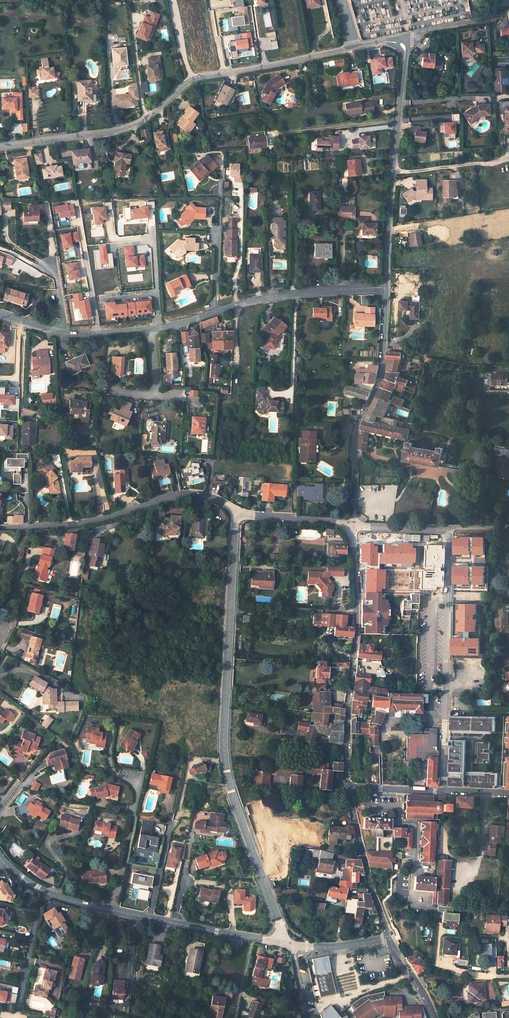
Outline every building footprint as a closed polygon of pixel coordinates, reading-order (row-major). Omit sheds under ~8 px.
[(305,7),(311,6),(311,9),(319,8),(317,0),(303,0),(305,7)] [(246,6),(239,7),(240,14),(238,14),(238,18),(237,18),(236,17),(231,17),(232,27),(249,24),(246,6)] [(156,23),(144,19),(142,25),(141,25),(138,31),(139,32),(139,33),(137,33),(135,39),(145,43),(148,34),(150,29),(153,30),(156,23)] [(252,33),(243,35),(244,41),(237,42),(237,44),(233,45),(234,50),(244,49),(244,50),(249,50),(249,47),(253,46),(252,33)] [(278,49),(277,41),(270,42),(271,50),(278,49)] [(470,52),(473,49),(476,49),(476,51),(484,51),(484,43),(479,44),(479,41),(474,41),(474,44),(472,44),(472,41),(462,41),(462,54),(465,54),(465,56),(470,56),(470,52)] [(129,65),(128,50),(114,51),(115,69),(122,68),(122,66),(129,65)] [(439,67),(441,53),(429,52),(429,57),(423,56),(422,65),(439,67)] [(383,59),(383,58),(374,59),(374,62),(371,62),(373,71),(381,70),(381,67),(384,66),(384,68),(392,66),(391,58),(383,59)] [(158,59),(147,60),(148,68),(145,68),(146,75),(148,75),(148,77),(147,77),(147,83),(158,82),(156,72),(156,67),(159,67),(158,59)] [(343,59),(333,61),(334,67),(344,65),(343,59)] [(53,69),(40,71),(40,74),(41,78),(44,77),(44,80),(54,79),(54,77),(58,78),(60,74),(54,72),(53,72),(53,69)] [(506,89),(505,69),(494,71),(495,90),(506,89)] [(269,94),(271,90),(270,90),(271,86),(272,86),(274,87),(280,83),(279,83),(284,80),(278,72),(267,80),(261,91),(264,92),(261,98),(268,102),(272,96),(270,95),(269,94)] [(356,73),(344,75),(343,73),(339,74),(341,85),(348,84),(349,87),(358,85),(356,73)] [(91,102),(91,82),(77,83),(78,102),(91,102)] [(219,93),(215,100),(226,105),(228,100),(227,99),(231,91),(232,88),(223,84),(219,93)] [(138,86),(130,87),(131,93),(115,95),(117,106),(126,105),(125,103),(130,102),(130,105),(135,104),(134,99),(139,98),(138,86)] [(21,92),(15,92),(15,97),(12,97),(12,110),(16,110),(16,112),(16,114),(22,113),(21,92)] [(12,110),(12,97),(11,97),(1,98),(1,107),(11,106),(11,111),(12,110)] [(374,112),(373,102),(360,104),(360,103),(346,105),(348,116),(361,114),(362,113),(374,112)] [(501,102),(503,124),(505,124),(506,133),(508,133),(508,102),(501,102)] [(480,116),(490,115),(490,104),(479,105),(479,106),(477,106),(478,108),(477,108),(474,108),(473,107),(467,111),(472,120),(477,117),(480,116)] [(184,115),(178,123),(189,132),(195,125),(191,122),(198,113),(189,106),(182,114),(184,115)] [(465,113),(471,124),(477,120),(477,117),(472,120),(467,111),(465,113)] [(454,121),(443,121),(443,133),(449,133),(449,137),(454,137),(454,121)] [(416,130),(415,136),(414,136),(412,136),(412,140),(424,141),(425,131),(420,131),(420,126),(411,126),(411,130),(416,130)] [(155,134),(158,153),(166,151),(167,151),(166,147),(170,146),(169,138),(169,137),(168,137),(166,138),(164,136),(163,132),(155,134)] [(251,134),(251,141),(266,140),(266,132),(251,134)] [(371,148),(370,142),(370,141),(373,141),(372,136),(365,137),(366,138),(360,139),(360,140),(353,140),(354,148),(361,148),(361,149),(371,148)] [(333,138),(330,138),(324,138),(324,140),(320,139),(319,147),(326,147),(332,148),(332,150),(339,150),(340,137),(333,137),(333,138)] [(90,151),(73,154),(75,167),(91,164),(90,151)] [(132,157),(116,154),(114,162),(117,163),(119,163),(119,167),(116,167),(115,176),(124,178),(127,165),(131,165),(132,157)] [(29,176),(26,157),(15,158),(17,173),(23,173),(23,178),(29,176)] [(198,162),(191,170),(200,178),(207,171),(209,173),(216,165),(207,157),(201,163),(198,162)] [(362,160),(350,161),(351,177),(361,176),(360,169),(363,169),(362,160)] [(56,164),(46,165),(46,167),(42,168),(43,176),(61,173),(60,165),(56,165),(56,164)] [(240,164),(231,164),(231,175),(233,175),(235,175),(236,175),(236,182),(245,182),(245,170),(240,170),(240,164)] [(459,179),(447,179),(446,196),(447,196),(453,196),(459,196),(459,179)] [(422,199),(432,198),(432,196),(432,191),(432,187),(426,187),(426,185),(426,180),(421,180),(417,180),(417,185),(416,185),(416,191),(414,192),(414,190),(413,191),(410,192),(410,191),(404,194),(405,195),(408,201),(415,197),(417,197),(422,197),(422,199)] [(322,191),(312,191),(311,209),(321,210),(322,191)] [(1,211),(11,210),(11,201),(5,201),(5,208),(1,208),(1,211)] [(72,203),(53,206),(54,212),(58,212),(59,217),(74,215),(72,203)] [(190,204),(186,207),(187,209),(176,215),(177,216),(181,222),(182,223),(189,218),(191,216),(193,218),(193,219),(204,219),(204,209),(193,208),(190,204)] [(43,214),(42,205),(33,206),(33,211),(32,211),(32,213),(30,213),(24,213),(24,221),(28,221),(39,221),(39,217),(37,216),(37,214),(43,214)] [(349,218),(356,218),(356,207),(339,207),(339,217),(349,218)] [(189,218),(182,223),(183,224),(193,218),(191,216),(189,218)] [(367,219),(356,218),(356,222),(355,228),(362,228),(362,230),(362,236),(367,236),(367,219)] [(368,219),(367,219),(367,236),(368,236),(368,235),(371,234),(371,236),(377,236),(377,224),(368,224),(368,219)] [(271,251),(275,253),(278,251),(284,247),(284,244),(283,244),(283,243),(282,242),(281,241),(282,241),(284,240),(284,236),(282,233),(285,230),(285,225),(280,222),(274,222),(272,224),(274,226),(271,229),(271,238),(274,242),(271,245),(271,251)] [(236,237),(236,230),(226,230),(226,236),(227,236),(227,241),(226,241),(226,257),(236,258),(237,242),(235,242),(235,237),(236,237)] [(78,231),(59,234),(62,248),(72,246),(71,242),(79,241),(78,231)] [(421,231),(411,232),(411,238),(413,238),(414,247),(423,245),(421,231)] [(184,239),(177,239),(169,246),(175,253),(178,251),(181,254),(184,251),(185,248),(198,248),(198,241),(194,241),(194,239),(194,236),(186,236),(186,240),(185,240),(184,240),(184,239)] [(332,242),(316,242),(316,254),(332,255),(332,242)] [(105,244),(98,244),(100,264),(107,263),(105,244)] [(133,246),(124,247),(126,267),(145,265),(144,255),(134,256),(133,246)] [(2,252),(0,257),(0,264),(2,259),(4,259),(3,263),(9,266),(14,258),(10,255),(2,252)] [(262,253),(252,253),(252,270),(261,271),(262,253)] [(76,262),(65,264),(67,279),(79,277),(76,262)] [(184,276),(170,283),(172,287),(171,288),(174,295),(179,292),(177,289),(183,286),(183,287),(191,283),(186,274),(184,276)] [(28,295),(8,288),(4,298),(24,305),(28,295)] [(81,292),(72,294),(75,308),(78,308),(78,313),(81,313),(82,318),(91,318),(87,298),(82,299),(81,292)] [(111,302),(104,303),(106,318),(150,312),(149,299),(111,304),(111,302)] [(419,320),(420,304),(401,302),(400,310),(412,311),(411,320),(419,320)] [(373,324),(374,307),(365,306),(365,313),(354,313),(353,322),(360,322),(359,325),(364,325),(364,324),(373,324)] [(339,308),(327,308),(327,310),(322,309),(317,309),(317,317),(322,317),(328,317),(328,320),(322,320),(322,325),(332,326),(332,320),(333,320),(335,320),(335,319),(335,317),(338,317),(339,308)] [(217,323),(217,315),(199,322),(200,329),(217,323)] [(266,325),(264,328),(261,327),(259,335),(261,335),(261,337),(263,338),(263,340),(262,340),(261,345),(269,347),(269,346),(272,344),(275,344),(277,335),(278,335),(285,322),(278,318),(277,319),(272,316),(265,324),(266,325)] [(232,339),(232,330),(215,330),(218,341),(232,339)] [(189,344),(189,335),(189,332),(188,332),(188,331),(181,331),(182,344),(189,344)] [(197,334),(189,335),(189,344),(190,347),(199,347),(198,343),(197,334)] [(212,341),(213,350),(231,348),(232,339),(218,341),(212,341)] [(47,352),(38,352),(38,362),(35,362),(35,366),(38,366),(39,371),(34,371),(34,376),(50,375),(50,360),(47,360),(47,352)] [(0,353),(0,375),(8,375),(8,353),(0,353)] [(176,365),(176,357),(175,357),(175,353),(166,353),(166,377),(176,376),(176,365)] [(217,377),(219,364),(217,363),(216,355),(212,355),(210,377),(217,377)] [(73,359),(65,362),(70,372),(77,369),(79,373),(81,372),(79,368),(88,365),(84,356),(74,360),(73,359)] [(122,358),(111,357),(111,373),(122,374),(122,358)] [(399,372),(402,360),(388,358),(387,368),(389,369),(389,371),(399,372)] [(379,365),(370,364),(370,369),(358,368),(357,382),(375,383),(376,379),(379,365)] [(408,385),(409,378),(400,377),(402,372),(399,372),(389,371),(387,379),(405,384),(408,385)] [(493,372),(493,382),(507,383),(507,379),(508,379),(508,372),(493,372)] [(403,390),(405,384),(387,379),(385,381),(382,387),(393,391),(395,386),(396,387),(396,388),(403,390)] [(349,392),(369,399),(372,391),(359,387),(351,384),(346,384),(345,392),(349,392)] [(4,387),(0,387),(0,404),(8,404),(8,409),(18,409),(18,398),(14,398),(14,395),(4,395),(4,387)] [(390,402),(393,391),(382,387),(377,397),(390,402)] [(268,388),(260,388),(260,397),(265,397),(265,401),(259,407),(262,410),(266,410),(269,407),(279,407),(279,409),(285,409),(285,399),(280,399),(280,397),(268,397),(268,388)] [(403,406),(405,399),(396,396),(393,403),(403,406)] [(385,416),(390,402),(377,397),(370,411),(378,415),(385,416)] [(90,402),(69,401),(68,410),(69,410),(69,415),(79,416),(79,419),(88,420),(88,409),(90,409),(90,402)] [(132,405),(125,403),(120,413),(114,411),(110,420),(125,427),(131,414),(128,412),(132,405)] [(360,414),(354,415),(354,408),(361,409),(361,406),(352,405),(352,408),(352,414),(352,417),(358,418),(360,414)] [(382,421),(382,419),(387,420),(386,423),(405,428),(406,422),(385,416),(378,415),(370,411),(366,415),(365,418),(383,423),(383,421),(382,421)] [(196,418),(191,417),(189,434),(202,435),(203,419),(196,418)] [(363,451),(366,452),(369,430),(408,439),(410,430),(410,429),(405,428),(386,423),(383,423),(365,418),(361,428),(360,449),(363,451)] [(162,423),(153,422),(151,438),(150,444),(157,445),(158,439),(159,431),(161,431),(162,423)] [(33,424),(24,423),(23,445),(35,445),(35,435),(33,435),(33,424)] [(0,425),(0,436),(6,436),(6,439),(12,439),(13,426),(0,425)] [(299,461),(310,462),(311,453),(309,453),(309,445),(313,445),(314,432),(300,432),(299,461)] [(453,468),(454,464),(446,463),(448,453),(443,452),(444,448),(439,448),(438,451),(433,450),(434,449),(434,447),(432,447),(432,448),(420,446),(420,445),(417,444),(417,446),(418,446),(418,447),(413,447),(413,443),(408,442),(403,460),(453,468)] [(23,467),(23,459),(28,459),(28,453),(17,453),(17,458),(8,458),(8,467),(17,467),(17,474),(14,474),(14,484),(21,484),(21,467),(23,467)] [(8,467),(8,458),(7,458),(7,469),(14,469),(14,474),(17,474),(17,467),(8,467)] [(151,469),(153,477),(169,473),(166,463),(165,463),(163,458),(152,461),(154,468),(151,469)] [(502,458),(501,466),(499,466),(497,478),(508,479),(508,468),(508,464),(508,459),(502,458)] [(91,460),(78,460),(74,465),(71,465),(71,475),(80,475),(80,470),(91,470),(91,460)] [(43,477),(46,481),(44,483),(49,489),(50,493),(56,492),(55,486),(58,485),(57,482),(55,479),(54,480),(52,478),(55,475),(52,470),(53,469),(48,462),(38,471),(39,473),(38,475),(41,478),(42,477),(42,476),(43,477)] [(190,464),(190,467),(180,469),(182,478),(202,474),(201,468),(198,468),(197,462),(190,464)] [(226,475),(214,474),(214,475),(217,476),(217,482),(226,483),(226,476),(226,475)] [(125,475),(112,475),(113,499),(124,494),(126,492),(126,489),(127,488),(127,482),(126,482),(125,475)] [(284,495),(285,484),(267,483),(267,490),(265,490),(265,499),(273,500),(273,496),(277,496),(277,494),(284,495)] [(322,498),(323,485),(316,485),(316,487),(305,487),(305,485),(298,485),(298,496),(305,496),(305,497),(322,498)] [(174,533),(178,528),(180,528),(175,515),(166,518),(169,523),(169,524),(169,525),(164,525),(161,523),(159,527),(160,527),(159,528),(157,531),(164,535),(165,534),(171,534),(171,533),(174,533)] [(204,530),(205,517),(194,516),(192,537),(202,538),(202,530),(204,530)] [(76,534),(70,533),(70,535),(65,534),(65,541),(66,542),(65,544),(64,544),(64,549),(74,550),(76,534)] [(483,538),(454,538),(454,555),(483,555),(483,538)] [(92,550),(90,566),(100,567),(101,561),(102,548),(104,549),(105,540),(94,539),(93,547),(92,550)] [(345,544),(343,544),(343,542),(328,542),(328,543),(327,555),(336,556),(336,553),(349,554),(348,549),(348,546),(345,546),(345,544)] [(377,544),(362,544),(362,566),(377,566),(377,544)] [(416,545),(384,544),(384,553),(380,553),(379,563),(415,564),(416,545)] [(446,545),(425,544),(423,589),(437,590),(437,587),(444,587),(446,545)] [(49,553),(38,552),(37,561),(38,562),(37,568),(35,568),(33,576),(39,577),(39,574),(44,575),(46,566),(44,565),(44,562),(47,563),(49,553)] [(39,574),(39,577),(47,578),(48,566),(46,566),(44,575),(39,574)] [(342,567),(326,566),(326,571),(329,571),(330,573),(331,575),(334,572),(336,575),(341,575),(342,567)] [(485,567),(454,567),(454,584),(484,585),(485,567)] [(386,570),(368,569),(367,591),(385,592),(386,570)] [(259,575),(260,570),(259,570),(257,570),(256,570),(254,570),(254,571),(253,571),(252,571),(252,572),(250,573),(249,575),(249,576),(249,578),(252,578),(251,584),(257,585),(258,583),(261,584),(261,585),(269,587),(270,576),(259,575)] [(320,571),(307,571),(307,582),(315,582),(317,582),(317,583),(316,584),(319,589),(319,592),(321,592),(324,592),(324,596),(329,596),(329,592),(332,591),(332,585),(326,577),(327,576),(324,573),(322,575),(320,575),(320,574),(320,571)] [(44,594),(33,591),(28,610),(37,612),(39,603),(41,604),(44,594)] [(403,597),(402,615),(410,615),(410,611),(410,608),(418,609),(418,593),(410,593),(410,598),(410,600),(408,600),(408,598),(404,598),(404,597),(403,597)] [(362,623),(366,623),(366,626),(365,633),(380,633),(380,631),(383,631),(383,625),(386,625),(386,622),(388,622),(388,618),(386,618),(387,607),(388,606),(388,603),(387,602),(387,599),(384,599),(384,594),(366,594),(366,599),(366,602),(362,602),(362,606),(362,619),(362,623)] [(500,604),(500,612),(502,612),(502,617),(497,617),(497,630),(508,629),(508,604),(500,604)] [(475,605),(456,605),(455,631),(475,631),(475,605)] [(318,612),(317,623),(322,624),(321,625),(326,626),(327,613),(318,612)] [(353,623),(348,623),(347,626),(344,626),(344,615),(327,613),(326,626),(335,626),(334,636),(353,637),(354,627),(353,623)] [(33,636),(34,631),(24,628),(21,637),(28,638),(32,640),(33,636)] [(33,636),(32,640),(31,642),(27,656),(37,659),(39,649),(42,638),(36,637),(33,636)] [(478,638),(453,638),(453,655),(478,655),(478,638)] [(358,657),(380,660),(380,658),(382,659),(383,659),(384,658),(384,653),(384,652),(381,652),(381,651),(377,650),(378,647),(372,646),(372,644),(367,643),(367,644),(360,643),(359,649),(358,649),(357,657),(358,657)] [(326,687),(326,681),(324,681),(324,676),(328,676),(329,661),(318,662),(316,687),(326,687)] [(388,692),(387,689),(369,686),(370,675),(356,673),(354,692),(373,695),(387,697),(387,694),(388,692)] [(46,700),(46,704),(49,704),(49,711),(56,711),(63,711),(68,710),(68,704),(63,704),(63,703),(56,703),(56,702),(55,702),(55,696),(56,696),(56,689),(52,689),(46,686),(48,683),(39,678),(38,680),(35,677),(30,685),(42,691),(43,692),(43,691),(45,692),(44,695),(44,700),(46,700)] [(315,690),(313,690),(313,704),(314,704),(313,710),(325,711),(330,712),(331,706),(320,705),(318,704),(319,691),(315,690)] [(330,691),(320,691),(320,705),(329,705),(330,691)] [(352,713),(361,714),(362,708),(371,709),(372,704),(373,695),(354,692),(353,704),(352,713)] [(372,704),(389,706),(388,710),(401,711),(401,708),(413,708),(413,712),(422,712),(422,696),(424,696),(424,694),(416,693),(388,692),(387,694),(390,694),(390,698),(387,697),(373,695),(372,704)] [(68,710),(78,710),(77,702),(63,703),(63,704),(68,704),(68,710)] [(377,726),(378,724),(381,724),(384,712),(379,708),(374,707),(374,712),(370,713),(366,724),(365,724),(365,722),(357,721),(358,732),(369,732),(370,744),(378,745),(378,733),(377,733),(377,726)] [(0,709),(0,721),(2,722),(5,718),(9,721),(14,714),(7,709),(4,712),(0,709)] [(310,719),(310,721),(329,724),(329,721),(329,718),(325,717),(325,711),(313,710),(311,719),(310,719)] [(247,721),(256,722),(262,723),(263,715),(248,712),(247,721)] [(496,715),(451,715),(451,729),(492,729),(495,729),(496,715)] [(42,725),(46,728),(53,719),(48,716),(42,725)] [(334,722),(329,721),(329,724),(331,725),(330,732),(329,741),(339,743),(342,742),(342,741),(344,719),(334,718),(334,722)] [(298,729),(307,731),(309,721),(307,721),(303,721),(299,720),(298,729)] [(310,721),(309,721),(307,731),(306,738),(305,737),(304,741),(314,743),(316,732),(324,734),(324,732),(330,732),(331,725),(329,724),(310,721)] [(99,728),(88,727),(86,738),(89,738),(94,739),(93,743),(97,743),(97,746),(105,747),(106,733),(99,732),(99,728)] [(140,733),(129,727),(120,744),(129,749),(134,739),(136,740),(140,733)] [(38,734),(27,729),(23,737),(25,738),(23,742),(18,740),(13,749),(29,756),(30,754),(31,754),(34,755),(40,742),(35,741),(38,734)] [(436,730),(428,730),(427,747),(435,747),(436,730)] [(137,741),(136,740),(134,739),(129,749),(131,750),(137,741)] [(464,739),(450,739),(450,749),(452,749),(452,752),(450,752),(449,771),(451,771),(451,775),(449,775),(449,785),(498,787),(498,772),(493,772),(493,771),(487,771),(487,773),(463,772),(464,739)] [(487,773),(487,771),(465,770),(466,739),(464,739),(463,772),(487,773)] [(489,741),(477,740),(477,757),(475,757),(475,761),(488,762),(489,741)] [(435,747),(427,747),(417,747),(416,759),(427,759),(435,759),(438,759),(438,751),(436,751),(436,748),(435,747)] [(29,756),(13,749),(12,751),(28,758),(29,756)] [(58,770),(69,768),(64,749),(51,753),(46,760),(48,765),(53,763),(54,766),(55,768),(57,767),(58,770)] [(342,756),(340,756),(340,761),(334,760),(333,766),(329,766),(329,762),(316,760),(316,762),(315,767),(317,767),(323,768),(333,769),(342,770),(342,756)] [(435,777),(435,759),(427,759),(426,784),(437,784),(437,777),(435,777)] [(196,764),(193,763),(190,768),(190,771),(193,773),(196,772),(197,770),(200,772),(202,771),(204,771),(205,771),(207,768),(209,769),(211,762),(205,760),(200,762),(200,763),(196,764)] [(274,773),(291,775),(291,774),(302,775),(303,770),(303,766),(282,763),(278,762),(277,764),(275,763),(274,772),(274,773)] [(379,765),(370,765),(370,781),(375,781),(379,782),(379,765)] [(322,772),(321,788),(331,789),(333,769),(323,768),(322,772)] [(278,788),(278,783),(269,782),(269,775),(265,774),(265,772),(262,771),(261,785),(269,786),(269,787),(278,788)] [(171,792),(174,777),(154,772),(153,780),(164,783),(163,790),(171,792)] [(301,790),(302,775),(291,774),(291,775),(290,789),(301,790)] [(29,789),(36,792),(40,784),(33,781),(29,789)] [(105,784),(95,787),(97,797),(107,794),(107,792),(109,792),(110,793),(115,795),(118,786),(105,782),(105,784)] [(433,798),(407,797),(406,802),(405,814),(406,814),(405,819),(432,821),(432,816),(437,816),(439,816),(440,816),(441,815),(441,814),(442,814),(449,814),(449,808),(449,803),(442,802),(442,804),(440,803),(438,803),(434,802),(434,798),(433,798)] [(482,798),(456,797),(456,803),(459,803),(459,808),(475,808),(475,799),(477,799),(477,800),(482,800),(482,798)] [(30,810),(36,813),(38,812),(45,817),(50,809),(44,805),(44,806),(41,804),(42,802),(36,799),(34,803),(29,800),(25,807),(30,810)] [(209,831),(216,832),(216,830),(219,830),(222,831),(224,831),(225,822),(224,822),(223,822),(224,812),(210,811),(209,819),(210,819),(209,823),(205,822),(205,821),(198,820),(195,823),(195,828),(198,828),(199,830),(203,831),(203,833),(208,834),(209,831)] [(339,813),(340,821),(347,820),(347,819),(349,818),(348,811),(339,813)] [(71,814),(62,812),(60,822),(69,825),(68,826),(77,829),(79,819),(70,817),(71,814)] [(150,836),(153,822),(142,820),(136,852),(144,853),(143,858),(158,861),(159,853),(155,853),(157,838),(150,836)] [(380,820),(375,820),(374,820),(364,820),(364,823),(362,823),(362,827),(364,827),(364,830),(374,830),(374,831),(380,831),(390,831),(391,830),(391,821),(381,820),(380,820)] [(110,824),(97,821),(95,829),(100,830),(105,831),(105,833),(104,835),(114,837),(116,826),(110,825),(110,824)] [(289,837),(288,843),(303,845),(303,843),(301,843),(305,822),(292,821),(291,826),(290,826),(288,836),(289,837)] [(422,839),(421,848),(423,848),(422,855),(420,855),(420,863),(432,864),(434,839),(435,839),(435,832),(434,832),(435,825),(422,824),(421,831),(421,832),(424,833),(423,839),(422,839)] [(336,843),(337,837),(349,838),(349,837),(354,837),(352,825),(345,825),(345,828),(330,825),(330,826),(328,843),(327,849),(333,850),(335,851),(336,843)] [(505,826),(492,825),(491,836),(493,836),(492,839),(490,839),(485,838),(484,849),(489,850),(489,854),(496,855),(497,843),(501,844),(501,837),(504,837),(505,826)] [(411,831),(394,830),(394,838),(392,838),(392,841),(396,841),(396,839),(398,839),(398,838),(405,838),(404,850),(410,850),(411,831)] [(185,846),(173,844),(170,856),(168,867),(174,868),(175,863),(176,861),(175,859),(176,857),(178,858),(183,859),(185,846)] [(313,848),(312,855),(316,856),(316,858),(331,859),(333,852),(320,849),(313,848)] [(216,850),(194,858),(198,868),(208,865),(208,864),(212,862),(212,864),(215,863),(216,864),(221,862),(218,854),(216,850)] [(392,854),(365,852),(368,862),(392,864),(394,864),(394,861),(392,860),(392,854)] [(50,868),(34,856),(29,864),(37,869),(35,872),(43,877),(50,868)] [(437,870),(435,870),(434,874),(436,874),(436,881),(434,881),(433,893),(432,905),(437,905),(447,905),(450,862),(446,862),(447,857),(441,856),(441,861),(438,861),(437,870)] [(316,858),(316,865),(330,868),(334,860),(331,859),(316,858)] [(346,858),(346,866),(353,865),(353,868),(362,867),(359,858),(346,858)] [(27,866),(35,872),(37,869),(29,864),(27,866)] [(351,869),(351,882),(357,882),(358,882),(358,874),(358,871),(363,871),(362,867),(353,868),(351,869)] [(106,883),(104,869),(85,872),(85,875),(81,876),(82,882),(92,880),(93,882),(99,881),(99,884),(106,883)] [(343,870),(342,880),(351,882),(351,869),(346,870),(343,870)] [(130,883),(149,887),(152,877),(132,873),(130,883)] [(12,877),(10,876),(8,877),(6,875),(0,879),(0,881),(1,884),(3,883),(5,885),(7,888),(6,893),(13,895),(14,890),(17,889),(15,884),(12,877)] [(434,879),(414,878),(413,891),(433,893),(434,879)] [(328,894),(345,898),(346,894),(347,888),(351,887),(351,882),(342,880),(339,879),(339,888),(329,885),(328,890),(328,894)] [(210,891),(206,890),(206,888),(201,887),(198,899),(198,901),(202,902),(203,900),(204,898),(208,899),(216,901),(219,890),(211,888),(210,891)] [(147,900),(148,890),(137,889),(136,899),(147,900)] [(235,891),(234,902),(243,903),(245,906),(244,911),(251,912),(254,910),(255,902),(252,902),(252,897),(244,896),(245,889),(238,889),(235,891)] [(361,916),(363,905),(368,906),(369,914),(376,913),(369,893),(368,893),(359,892),(358,896),(355,912),(354,915),(361,916)] [(53,928),(57,933),(60,931),(62,935),(67,932),(65,929),(68,927),(65,923),(64,924),(62,922),(65,920),(61,912),(50,918),(55,926),(53,928)] [(354,915),(346,913),(344,926),(352,928),(353,920),(354,915)] [(506,917),(486,916),(485,930),(489,930),(489,933),(494,934),(493,932),(498,932),(499,927),(499,926),(505,926),(506,917)] [(457,942),(445,940),(443,955),(448,956),(448,958),(455,960),(457,942)] [(160,945),(151,943),(147,964),(160,967),(162,956),(158,956),(160,945)] [(202,951),(190,949),(187,969),(199,971),(202,951)] [(416,954),(407,961),(417,975),(426,969),(418,958),(416,954)] [(322,997),(338,993),(329,955),(313,958),(322,997)] [(85,957),(76,956),(71,976),(77,977),(77,973),(82,974),(83,968),(81,967),(82,965),(83,965),(85,957)] [(270,958),(257,956),(251,984),(262,987),(264,979),(261,979),(258,978),(262,965),(265,966),(268,966),(270,958)] [(105,964),(102,958),(96,961),(94,972),(92,974),(91,976),(93,978),(93,980),(95,984),(99,985),(100,982),(103,983),(104,976),(103,975),(105,964)] [(322,997),(313,958),(308,959),(317,998),(322,997)] [(45,968),(42,979),(44,979),(43,986),(41,985),(36,984),(34,992),(47,995),(48,987),(50,987),(51,981),(53,981),(56,970),(47,968),(45,968)] [(40,984),(44,969),(39,968),(35,983),(40,984)] [(125,982),(115,981),(114,999),(124,1000),(124,995),(126,995),(126,990),(125,990),(125,982)] [(486,985),(470,986),(471,994),(468,995),(469,1003),(479,1002),(479,1001),(487,1000),(486,985)] [(0,991),(0,1001),(6,1002),(6,1001),(11,1001),(12,994),(1,991),(0,991)] [(384,997),(384,991),(362,997),(351,1005),(355,1010),(369,999),(370,1001),(383,999),(383,997),(384,997)] [(220,1017),(222,1017),(225,997),(213,995),(211,1004),(213,1005),(211,1016),(220,1017)] [(400,1017),(421,1017),(421,1006),(401,1006),(402,997),(384,997),(384,1000),(369,1003),(368,1002),(353,1013),(356,1017),(372,1017),(378,1014),(376,1012),(384,1012),(384,1015),(395,1015),(395,1014),(400,1013),(400,1017)] [(249,1017),(259,1017),(264,1006),(254,1003),(249,1017)] [(332,1006),(320,1013),(322,1017),(340,1017),(338,1015),(341,1013),(337,1007),(334,1009),(332,1006)]
